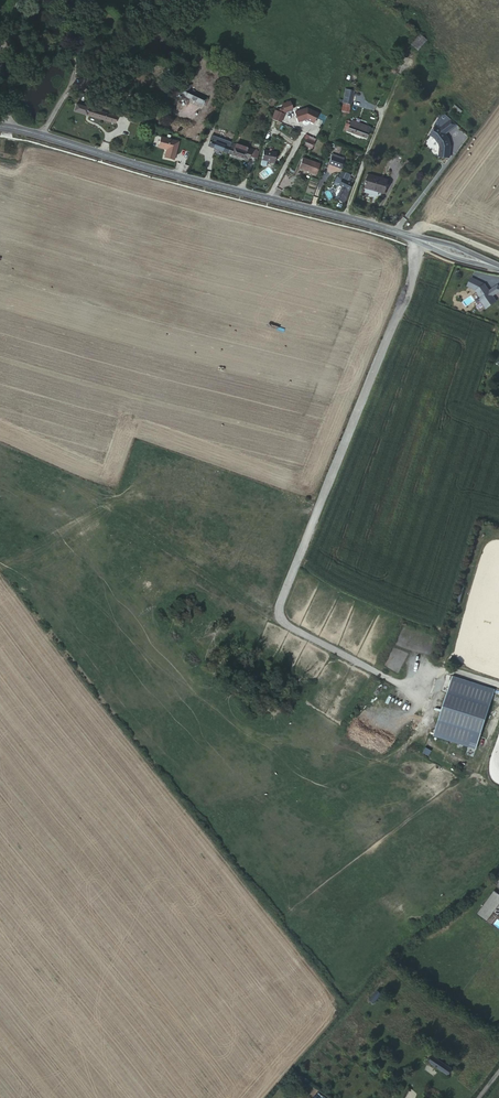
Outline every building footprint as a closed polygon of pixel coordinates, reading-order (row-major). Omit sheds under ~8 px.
[(416,20),(406,10),(402,14),(412,24),(416,20)] [(420,34),(420,35),(415,40),(411,45),(417,50),(426,40),(420,34)] [(408,48),(406,47),(390,63),(393,65),(408,48)] [(235,71),(228,68),(222,80),(229,83),(235,71)] [(191,85),(185,83),(180,94),(202,104),(204,98),(189,90),(191,85)] [(345,89),(343,102),(352,104),(353,90),(345,89)] [(274,111),(271,119),(280,123),(284,115),(282,114),(282,112),(284,112),(284,113),(292,110),(289,102),(281,105),(283,108),(279,109),(278,112),(274,111)] [(344,103),(342,111),(349,112),(350,105),(344,103)] [(97,110),(76,104),(74,111),(92,116),(115,123),(117,117),(97,110)] [(455,105),(452,109),(459,115),(462,111),(455,105)] [(295,112),(298,122),(306,119),(312,122),(316,113),(306,108),(295,112)] [(459,115),(452,109),(449,111),(457,118),(459,115)] [(442,116),(444,113),(442,112),(434,126),(435,127),(442,116)] [(449,120),(450,119),(444,113),(442,116),(447,123),(449,120)] [(447,123),(442,116),(435,127),(430,135),(434,138),(439,144),(440,147),(439,156),(449,157),(451,146),(449,139),(445,134),(452,129),(447,123)] [(280,123),(271,119),(265,135),(269,137),(272,130),(276,131),(280,123)] [(455,127),(449,120),(447,123),(452,129),(455,127)] [(365,138),(368,132),(366,131),(368,127),(359,123),(351,121),(350,125),(346,123),(343,129),(365,138)] [(212,135),(208,146),(228,153),(232,142),(212,135)] [(179,141),(161,136),(158,146),(166,149),(164,157),(174,160),(179,141)] [(311,149),(315,139),(308,136),(306,141),(305,140),(304,143),(305,144),(304,145),(311,149)] [(228,153),(247,160),(249,156),(256,159),(258,152),(232,142),(228,153)] [(266,161),(274,163),(276,153),(271,152),(264,150),(261,160),(266,161)] [(329,164),(340,168),(344,158),(332,154),(329,164)] [(319,164),(302,158),(299,169),(316,174),(319,164)] [(384,193),(388,180),(369,175),(365,188),(384,193)] [(335,199),(343,203),(346,198),(352,184),(343,179),(340,186),(341,187),(335,199)] [(476,279),(471,277),(467,286),(471,288),(476,279)] [(476,279),(471,288),(475,290),(481,298),(480,300),(486,308),(496,301),(492,296),(492,294),(493,294),(495,294),(498,291),(498,287),(498,285),(489,291),(484,284),(476,279)] [(452,676),(433,735),(476,748),(494,689),(452,676)] [(494,890),(477,914),(487,921),(494,912),(498,916),(498,894),(494,890)] [(379,998),(374,994),(370,999),(374,1003),(379,998)] [(433,1057),(429,1063),(450,1076),(454,1070),(433,1057)]
